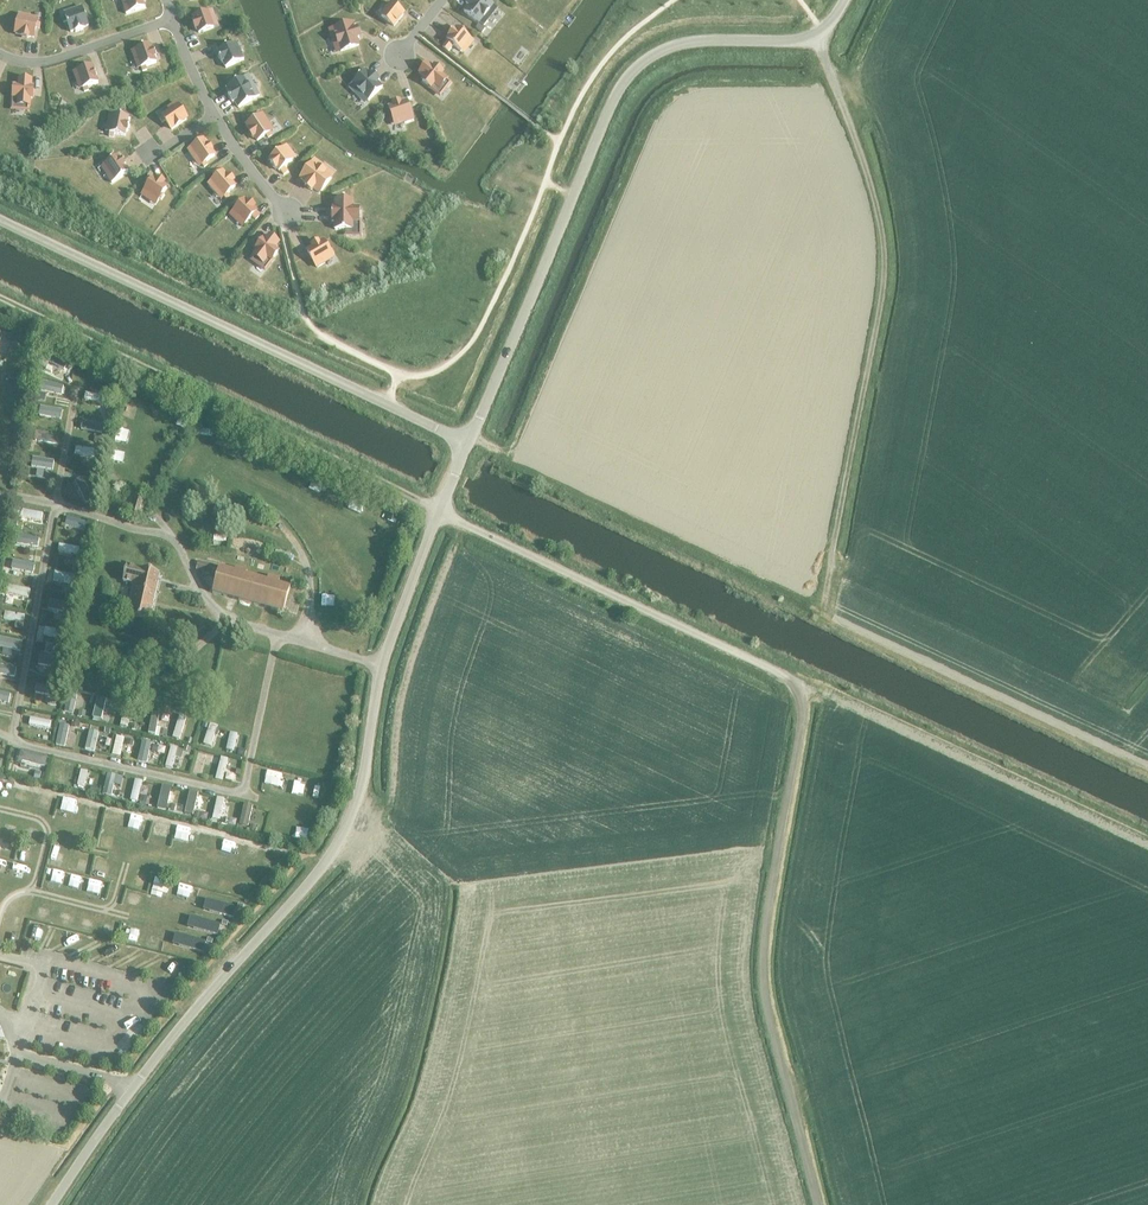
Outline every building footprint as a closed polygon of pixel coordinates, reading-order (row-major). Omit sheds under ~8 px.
[(126,14),(145,8),(142,1),(144,1),(144,0),(125,0),(126,4),(123,5),(126,14)] [(463,12),(479,24),(483,27),(487,21),(484,18),(494,5),(487,0),(469,0),(466,5),(468,6),(463,12)] [(388,8),(381,16),(394,27),(403,14),(391,4),(388,2),(385,6),(388,8)] [(88,26),(82,7),(73,10),(74,14),(65,17),(62,18),(63,23),(67,22),(70,32),(75,31),(76,32),(82,30),(82,28),(88,26)] [(197,29),(198,33),(213,27),(209,16),(214,15),(212,12),(208,13),(193,18),(194,22),(193,23),(195,30),(197,29)] [(19,15),(15,34),(22,35),(21,37),(28,39),(28,37),(33,38),(36,27),(39,28),(40,24),(37,23),(27,20),(28,17),(19,15)] [(336,37),(340,52),(359,46),(356,39),(359,38),(356,30),(354,30),(351,23),(333,29),(329,31),(331,38),(336,37)] [(479,24),(475,29),(481,33),(485,29),(482,27),(479,24)] [(447,41),(442,48),(447,52),(452,45),(460,51),(470,39),(457,28),(454,31),(453,30),(448,37),(449,38),(447,41)] [(228,46),(218,51),(220,56),(218,56),(221,63),(223,62),(226,68),(244,60),(240,51),(237,53),(233,44),(232,44),(231,41),(227,43),(228,46)] [(152,51),(150,45),(131,52),(134,61),(138,59),(141,68),(142,72),(147,70),(145,67),(156,63),(154,58),(156,58),(154,51),(152,51)] [(425,77),(422,81),(431,88),(434,84),(440,88),(443,84),(447,87),(450,82),(447,80),(441,75),(442,73),(434,67),(432,68),(427,64),(424,67),(422,69),(422,70),(420,73),(425,77)] [(87,87),(98,83),(91,65),(89,66),(73,72),(76,81),(79,80),(83,89),(84,92),(88,90),(87,87)] [(354,93),(357,90),(368,101),(382,88),(377,82),(379,81),(373,74),(371,76),(366,71),(351,84),(352,84),(348,87),(354,93)] [(244,77),(226,87),(230,94),(228,95),(232,103),(235,102),(238,108),(255,98),(247,84),(251,82),(248,75),(244,78),(244,77)] [(24,105),(23,110),(29,110),(29,106),(30,98),(32,99),(33,88),(30,88),(31,80),(27,80),(23,80),(19,80),(19,87),(14,87),(13,97),(18,98),(18,105),(24,105)] [(392,118),(389,119),(390,124),(394,123),(403,120),(404,123),(413,120),(406,102),(400,104),(399,103),(393,105),(393,106),(389,108),(392,118)] [(165,121),(171,130),(182,122),(186,119),(175,103),(168,108),(170,111),(162,117),(159,119),(162,123),(165,121)] [(127,124),(129,118),(109,114),(107,123),(111,124),(109,133),(108,137),(113,138),(113,136),(114,134),(125,136),(126,131),(128,132),(129,125),(127,124)] [(268,122),(263,115),(246,126),(250,131),(249,132),(253,138),(254,137),(257,141),(266,135),(268,138),(272,135),(270,132),(265,124),(268,122)] [(191,149),(188,152),(192,158),(193,159),(195,158),(196,157),(197,158),(201,165),(202,165),(204,168),(208,165),(206,162),(212,158),(214,156),(204,141),(196,146),(195,144),(190,148),(191,149)] [(275,156),(270,160),(273,163),(271,164),(276,170),(277,169),(280,173),(293,162),(286,153),(289,151),(287,147),(283,150),(281,151),(280,150),(274,155),(275,156)] [(106,175),(111,183),(128,172),(124,166),(125,165),(121,160),(120,160),(118,158),(117,156),(115,158),(108,163),(107,161),(106,160),(102,162),(104,165),(104,166),(109,173),(106,175)] [(312,164),(300,179),(306,183),(304,186),(311,191),(313,189),(319,193),(330,178),(318,168),(321,165),(315,160),(312,164)] [(223,173),(208,185),(214,192),(217,190),(223,197),(226,200),(229,196),(227,194),(235,187),(232,183),(233,182),(229,177),(227,178),(223,173)] [(144,192),(157,201),(166,187),(163,185),(164,184),(158,180),(157,181),(153,179),(153,180),(148,177),(145,181),(150,184),(144,192)] [(335,200),(335,208),(331,208),(331,221),(335,221),(335,230),(345,230),(345,235),(351,235),(351,230),(352,230),(352,222),(359,222),(359,208),(352,208),(352,200),(335,200)] [(245,201),(233,213),(245,223),(251,216),(255,220),(259,216),(255,213),(256,212),(253,209),(254,208),(249,203),(248,204),(245,201)] [(254,256),(251,260),(255,263),(258,260),(263,263),(267,257),(271,260),(278,252),(274,249),(278,243),(275,240),(272,238),(269,236),(264,242),(263,240),(256,249),(258,250),(254,256)] [(313,248),(307,251),(317,268),(325,263),(323,260),(331,255),(334,253),(332,249),(329,251),(323,242),(319,244),(318,243),(312,246),(313,248)] [(14,337),(7,335),(5,341),(12,343),(14,337)] [(71,358),(49,347),(43,361),(64,371),(71,358)] [(44,366),(38,377),(53,384),(58,373),(44,366)] [(79,373),(77,381),(95,386),(97,377),(79,373)] [(62,396),(64,387),(40,382),(38,391),(62,396)] [(108,398),(86,393),(84,401),(106,406),(108,398)] [(61,421),(62,411),(38,408),(37,417),(61,421)] [(104,425),(83,421),(81,430),(103,434),(104,425)] [(60,446),(61,437),(35,433),(34,442),(60,446)] [(122,448),(121,434),(110,434),(110,448),(122,448)] [(195,442),(205,440),(204,434),(194,435),(195,442)] [(214,437),(209,449),(220,454),(225,442),(214,437)] [(233,446),(228,457),(239,463),(244,452),(233,446)] [(96,460),(98,451),(77,448),(75,457),(96,460)] [(53,462),(30,458),(29,467),(52,471),(53,462)] [(292,489),(297,478),(290,474),(284,485),(292,489)] [(94,501),(82,478),(75,481),(87,505),(94,501)] [(301,493),(313,498),(318,486),(306,482),(301,493)] [(157,499),(167,504),(173,494),(162,488),(157,499)] [(325,492),(321,502),(334,507),(338,497),(325,492)] [(268,521),(274,511),(253,499),(247,509),(268,521)] [(345,501),(340,512),(354,518),(359,506),(345,501)] [(41,523),(42,515),(22,511),(21,519),(41,523)] [(87,524),(68,518),(65,526),(85,532),(87,524)] [(37,548),(39,540),(19,536),(17,544),(37,548)] [(81,549),(59,545),(58,554),(79,558),(81,549)] [(32,575),(34,566),(13,562),(11,571),(32,575)] [(195,571),(212,575),(211,578),(216,580),(212,594),(296,617),(303,592),(278,585),(279,580),(268,577),(267,582),(246,576),(247,571),(236,568),(234,573),(204,565),(197,563),(195,571)] [(149,621),(159,574),(126,566),(123,582),(133,584),(129,603),(132,604),(130,616),(149,621)] [(75,577),(56,573),(54,582),(73,586),(75,577)] [(26,600),(28,591),(6,586),(4,596),(26,600)] [(73,606),(49,602),(48,611),(71,615),(73,606)] [(23,623),(24,616),(4,613),(3,620),(23,623)] [(66,634),(44,630),(43,637),(64,641),(66,634)] [(23,642),(0,639),(0,649),(21,653),(23,642)] [(64,660),(39,656),(37,666),(62,670),(64,660)] [(18,669),(0,666),(0,675),(17,678),(18,669)] [(58,689),(36,685),(34,695),(56,699),(58,689)] [(9,695),(0,693),(0,703),(7,705),(9,695)] [(74,715),(78,695),(69,693),(65,714),(74,715)] [(102,722),(107,701),(97,699),(92,720),(102,722)] [(127,729),(131,711),(125,709),(120,727),(127,729)] [(156,735),(159,715),(152,713),(148,734),(156,735)] [(180,741),(187,718),(180,716),(173,739),(180,741)] [(52,723),(30,719),(29,727),(50,731),(52,723)] [(69,728),(59,726),(56,746),(65,748),(69,728)] [(212,749),(219,728),(210,726),(204,746),(212,749)] [(95,753),(99,734),(90,732),(85,751),(95,753)] [(234,753),(238,736),(230,734),(227,752),(234,753)] [(120,759),(124,740),(116,738),(112,757),(120,759)] [(147,766),(152,745),(143,743),(138,764),(147,766)] [(172,770),(177,750),(170,748),(165,769),(172,770)] [(47,759),(22,753),(19,763),(45,769),(47,759)] [(185,777),(194,779),(200,758),(191,756),(185,777)] [(228,761),(221,760),(216,782),(223,784),(228,761)] [(84,789),(88,773),(81,772),(78,787),(84,789)] [(248,774),(244,789),(255,792),(259,777),(248,774)] [(111,798),(115,777),(107,775),(103,796),(111,798)] [(266,778),(264,796),(276,798),(278,780),(266,778)] [(138,804),(143,784),(136,782),(131,802),(138,804)] [(97,796),(99,789),(92,787),(90,794),(97,796)] [(172,789),(163,787),(157,811),(166,813),(172,789)] [(295,799),(297,789),(287,787),(285,798),(295,799)] [(199,794),(190,792),(185,816),(193,818),(199,794)] [(19,805),(21,798),(12,796),(10,803),(19,805)] [(42,816),(46,802),(31,797),(27,811),(42,816)] [(225,801),(218,799),(212,821),(220,823),(225,801)] [(68,818),(71,806),(57,802),(54,814),(68,818)] [(248,829),(253,808),(245,806),(240,827),(248,829)] [(74,825),(85,827),(88,809),(76,807),(74,825)] [(228,827),(230,820),(223,819),(222,825),(228,827)] [(273,835),(277,822),(265,819),(261,832),(273,835)] [(135,835),(137,822),(124,820),(122,833),(135,835)] [(285,824),(282,840),(294,842),(297,826),(285,824)] [(161,841),(162,828),(149,827),(147,839),(161,841)] [(172,830),(168,841),(178,845),(182,834),(172,830)] [(90,843),(92,834),(79,832),(78,841),(90,843)] [(31,847),(33,835),(23,834),(21,846),(31,847)] [(192,836),(188,853),(198,855),(202,838),(192,836)] [(215,842),(212,859),(223,861),(226,844),(215,842)] [(239,850),(238,862),(250,863),(251,851),(239,850)] [(57,866),(60,852),(52,851),(49,865),(57,866)] [(12,865),(22,868),(25,857),(15,855),(12,865)] [(259,857),(254,868),(265,873),(270,863),(259,857)] [(73,859),(72,870),(84,871),(85,860),(73,859)] [(98,882),(102,867),(90,863),(86,878),(98,882)] [(6,881),(17,882),(18,870),(6,869),(6,881)] [(55,890),(59,878),(48,874),(44,886),(55,890)] [(131,874),(128,884),(140,887),(143,877),(131,874)] [(243,877),(232,889),(243,899),(254,887),(243,877)] [(209,880),(206,893),(219,897),(223,883),(209,880)] [(66,883),(66,893),(78,893),(78,883),(66,883)] [(145,896),(159,899),(162,886),(148,883),(145,896)] [(84,884),(82,894),(92,897),(95,886),(84,884)] [(169,900),(180,904),(184,894),(173,890),(169,900)] [(126,896),(123,906),(134,910),(137,900),(126,896)] [(236,909),(207,902),(204,912),(234,920),(236,909)] [(42,926),(43,914),(31,912),(30,925),(42,926)] [(55,931),(67,931),(68,917),(56,916),(55,931)] [(221,926),(192,919),(189,929),(218,937),(221,926)] [(132,947),(134,934),(123,933),(122,946),(132,947)] [(142,940),(139,950),(152,954),(156,936),(147,934),(145,941),(142,940)] [(206,944),(177,936),(174,947),(203,955),(206,944)] [(79,947),(79,940),(66,939),(66,945),(79,947)] [(83,954),(93,956),(95,944),(84,943),(83,954)] [(133,963),(133,952),(123,952),(123,963),(133,963)]
